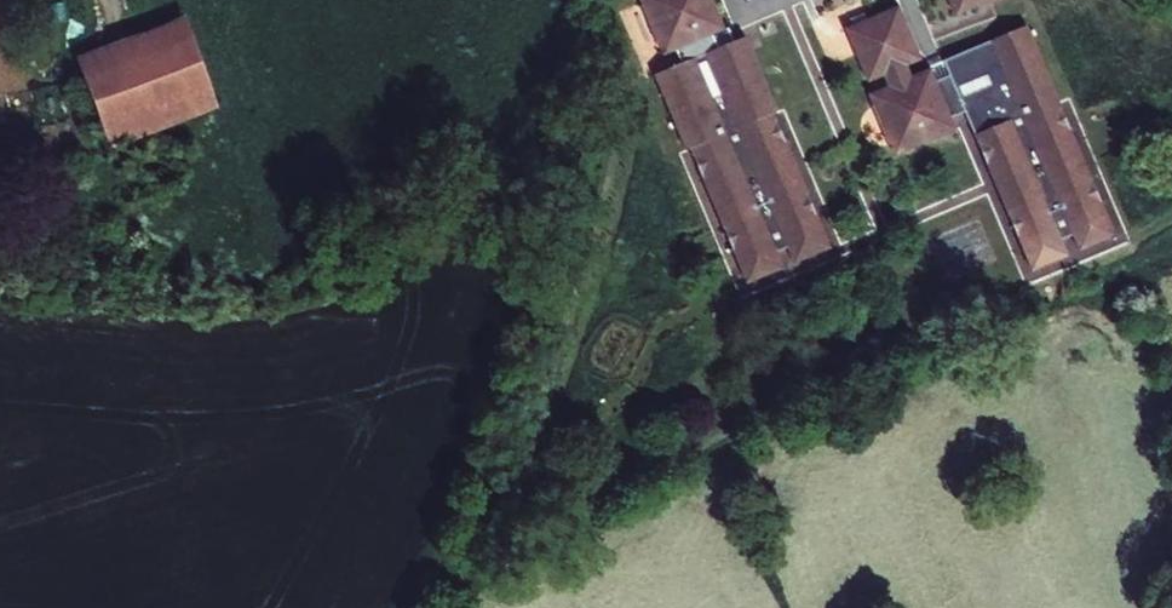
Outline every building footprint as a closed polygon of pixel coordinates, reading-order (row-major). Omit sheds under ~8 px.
[(87,132),(244,76),(220,0),(186,0),(58,46),(87,132)] [(644,1),(661,45),(673,51),(677,49),(683,63),(656,74),(686,150),(690,149),(744,285),(780,270),(774,254),(785,249),(791,265),(828,251),(773,115),(777,113),(747,38),(719,49),(714,35),(718,33),(723,21),(714,0),(644,0),(644,1)] [(954,12),(983,0),(949,0),(954,12)] [(1027,27),(944,62),(950,76),(936,82),(935,78),(923,73),(912,77),(908,66),(923,60),(900,6),(847,29),(869,82),(885,76),(890,87),(879,92),(874,103),(892,148),(904,153),(948,134),(953,122),(951,118),(965,113),(1031,272),(1067,258),(1061,242),(1073,237),(1079,253),(1115,238),(1027,27)]
